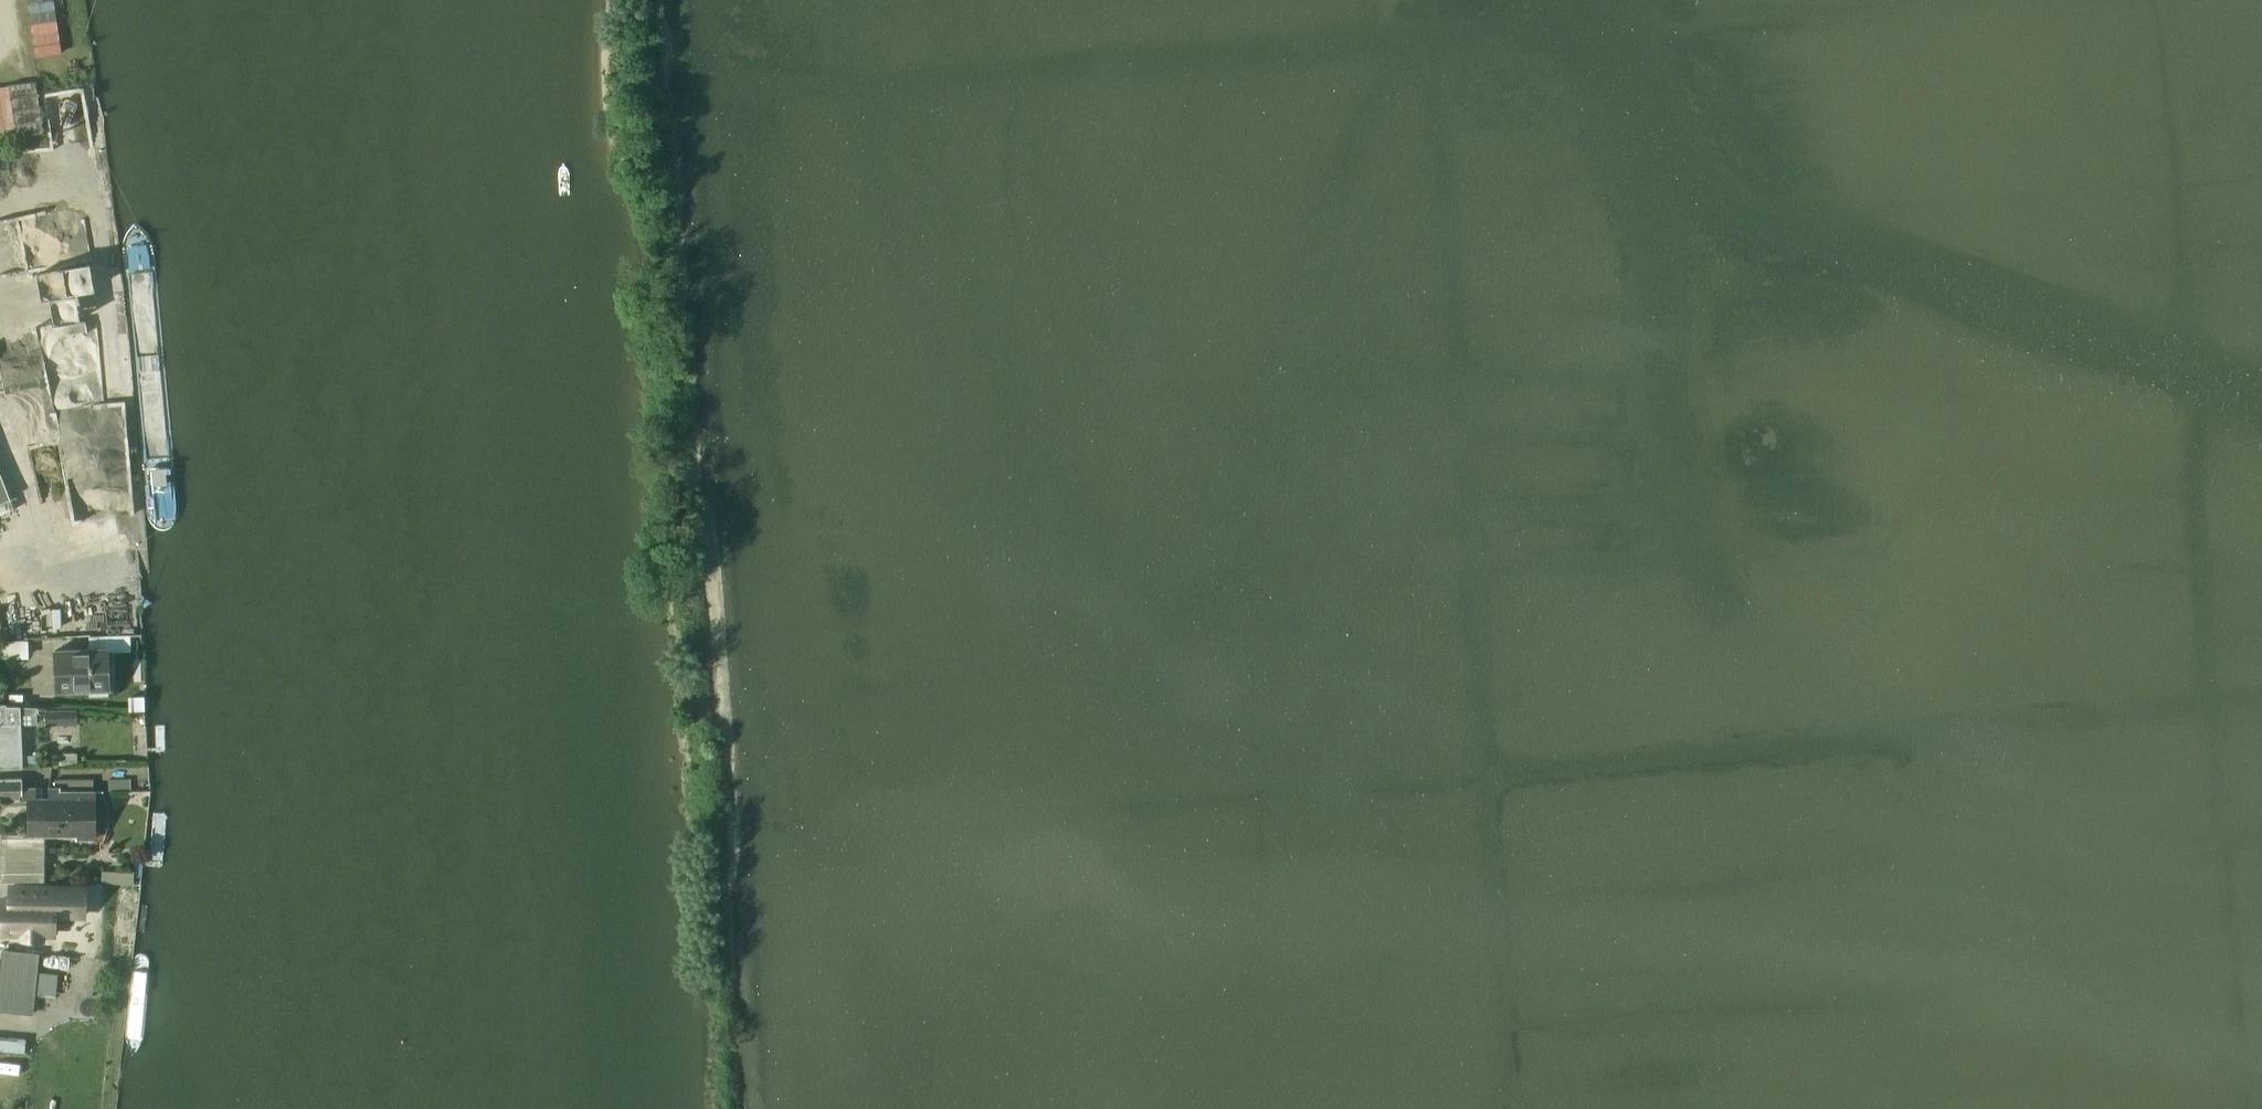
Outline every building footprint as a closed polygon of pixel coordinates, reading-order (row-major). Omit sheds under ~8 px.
[(10,498),(0,472),(0,502),(10,498)] [(130,634),(89,636),(90,648),(106,647),(107,651),(131,650),(130,634)] [(54,650),(56,690),(108,688),(107,651),(106,647),(90,648),(54,650)] [(145,696),(129,696),(130,711),(145,711),(145,696)] [(0,703),(0,768),(20,767),(19,724),(37,723),(36,706),(6,705),(6,703),(0,703)] [(46,710),(46,723),(76,723),(76,710),(46,710)] [(0,778),(0,799),(19,799),(19,801),(28,801),(26,834),(1,833),(0,870),(0,880),(29,881),(44,882),(45,835),(76,835),(76,840),(92,840),(92,838),(92,791),(59,791),(59,787),(47,787),(47,798),(35,798),(35,787),(20,788),(20,777),(0,778)] [(100,870),(100,883),(133,884),(134,872),(100,870)] [(10,886),(10,899),(0,899),(1,899),(1,900),(0,900),(0,933),(22,933),(22,939),(42,939),(42,934),(54,934),(54,917),(57,917),(57,915),(70,915),(71,888),(10,886)] [(32,1013),(38,953),(2,949),(0,970),(0,1010),(32,1013)]
